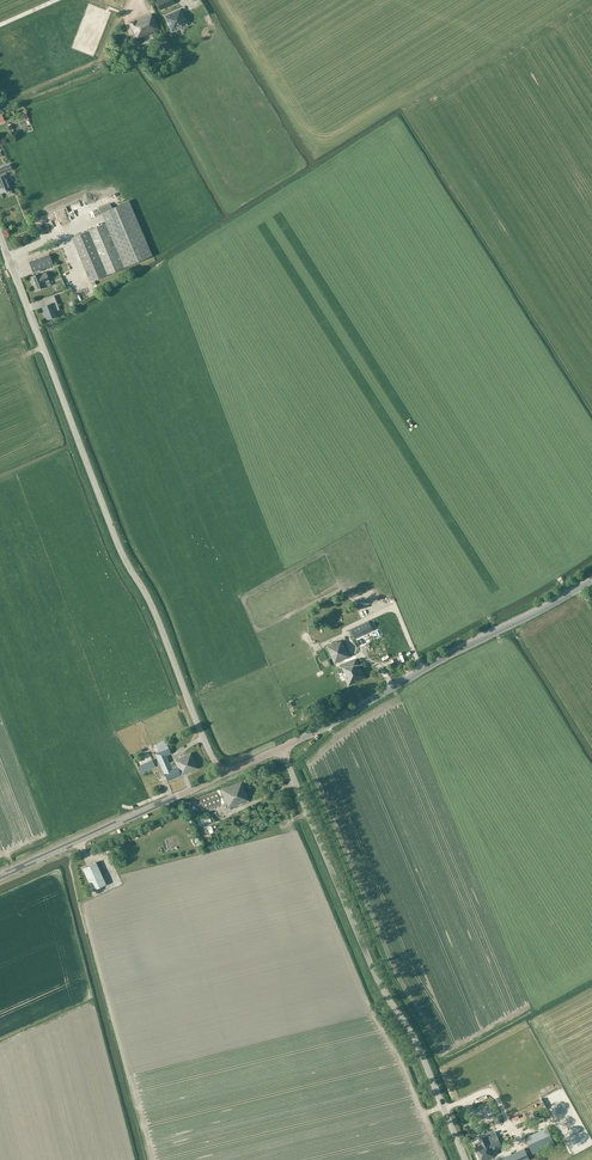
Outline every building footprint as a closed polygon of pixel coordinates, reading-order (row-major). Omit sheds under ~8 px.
[(160,10),(175,4),(173,0),(159,0),(156,1),(160,10)] [(181,27),(187,25),(184,20),(185,20),(180,9),(164,16),(171,32),(177,29),(178,27),(179,26),(181,27)] [(137,40),(160,30),(154,18),(153,18),(151,14),(129,24),(137,40)] [(141,50),(138,51),(141,60),(153,55),(150,48),(142,52),(141,50)] [(12,169),(10,163),(0,167),(0,175),(1,176),(0,176),(0,190),(1,193),(11,189),(8,182),(9,182),(6,172),(12,169)] [(153,256),(130,200),(113,207),(112,203),(99,208),(105,224),(123,268),(153,256)] [(15,216),(9,219),(13,227),(19,224),(15,216)] [(105,224),(91,229),(110,274),(123,268),(105,224)] [(91,229),(72,237),(90,282),(110,274),(91,229)] [(33,272),(53,264),(49,255),(29,263),(33,272)] [(40,273),(29,277),(33,285),(35,291),(45,287),(44,283),(50,281),(46,272),(41,274),(40,273)] [(58,307),(53,297),(44,300),(46,306),(43,307),(46,315),(45,315),(47,320),(56,317),(53,309),(58,307)] [(373,630),(369,621),(351,630),(355,639),(373,630)] [(316,644),(322,641),(318,631),(316,632),(313,634),(310,635),(313,644),(316,644)] [(337,641),(327,646),(330,652),(333,650),(336,655),(332,657),(335,663),(350,656),(343,641),(338,643),(337,641)] [(352,660),(339,666),(343,673),(346,672),(348,677),(345,678),(349,686),(352,684),(354,683),(365,678),(357,660),(353,662),(352,660)] [(161,751),(155,754),(167,781),(187,773),(189,776),(193,774),(191,771),(197,768),(190,753),(179,758),(179,759),(169,763),(166,756),(171,754),(168,748),(165,740),(156,744),(157,747),(159,746),(161,751)] [(158,785),(158,776),(149,777),(149,785),(158,785)] [(226,803),(227,803),(229,808),(249,801),(242,782),(221,789),(217,790),(217,791),(199,797),(204,810),(222,804),(222,803),(225,802),(226,803)] [(96,862),(83,868),(93,891),(106,884),(96,862)] [(548,1127),(525,1137),(533,1153),(555,1143),(548,1127)] [(498,1138),(496,1131),(477,1139),(476,1137),(471,1140),(473,1145),(478,1143),(479,1145),(475,1147),(480,1159),(486,1159),(491,1158),(490,1156),(494,1154),(492,1150),(497,1147),(502,1146),(501,1145),(498,1138)] [(502,1159),(503,1159),(529,1159),(530,1159),(525,1148),(502,1159)]
